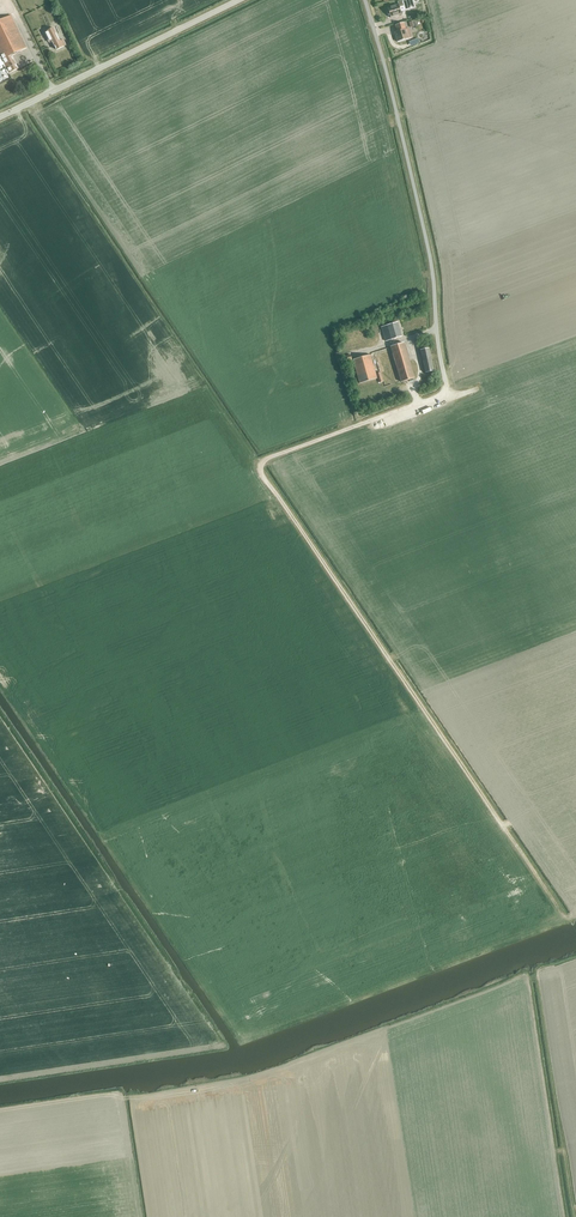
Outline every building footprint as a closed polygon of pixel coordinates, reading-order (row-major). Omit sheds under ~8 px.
[(388,9),(390,19),(401,16),(399,9),(404,7),(402,1),(398,3),(399,6),(388,9)] [(18,69),(12,56),(27,49),(11,16),(0,21),(0,57),(2,61),(5,59),(11,72),(18,69)] [(395,33),(397,43),(404,41),(408,40),(404,24),(395,26),(397,33),(395,33)] [(50,42),(55,51),(64,47),(61,42),(58,43),(52,30),(43,34),(48,44),(50,42)] [(390,340),(402,336),(397,323),(386,326),(381,327),(385,341),(390,340)] [(390,347),(401,382),(414,378),(404,343),(390,347)] [(420,350),(425,373),(434,371),(429,348),(420,350)] [(353,360),(359,383),(377,379),(370,355),(353,360)]
